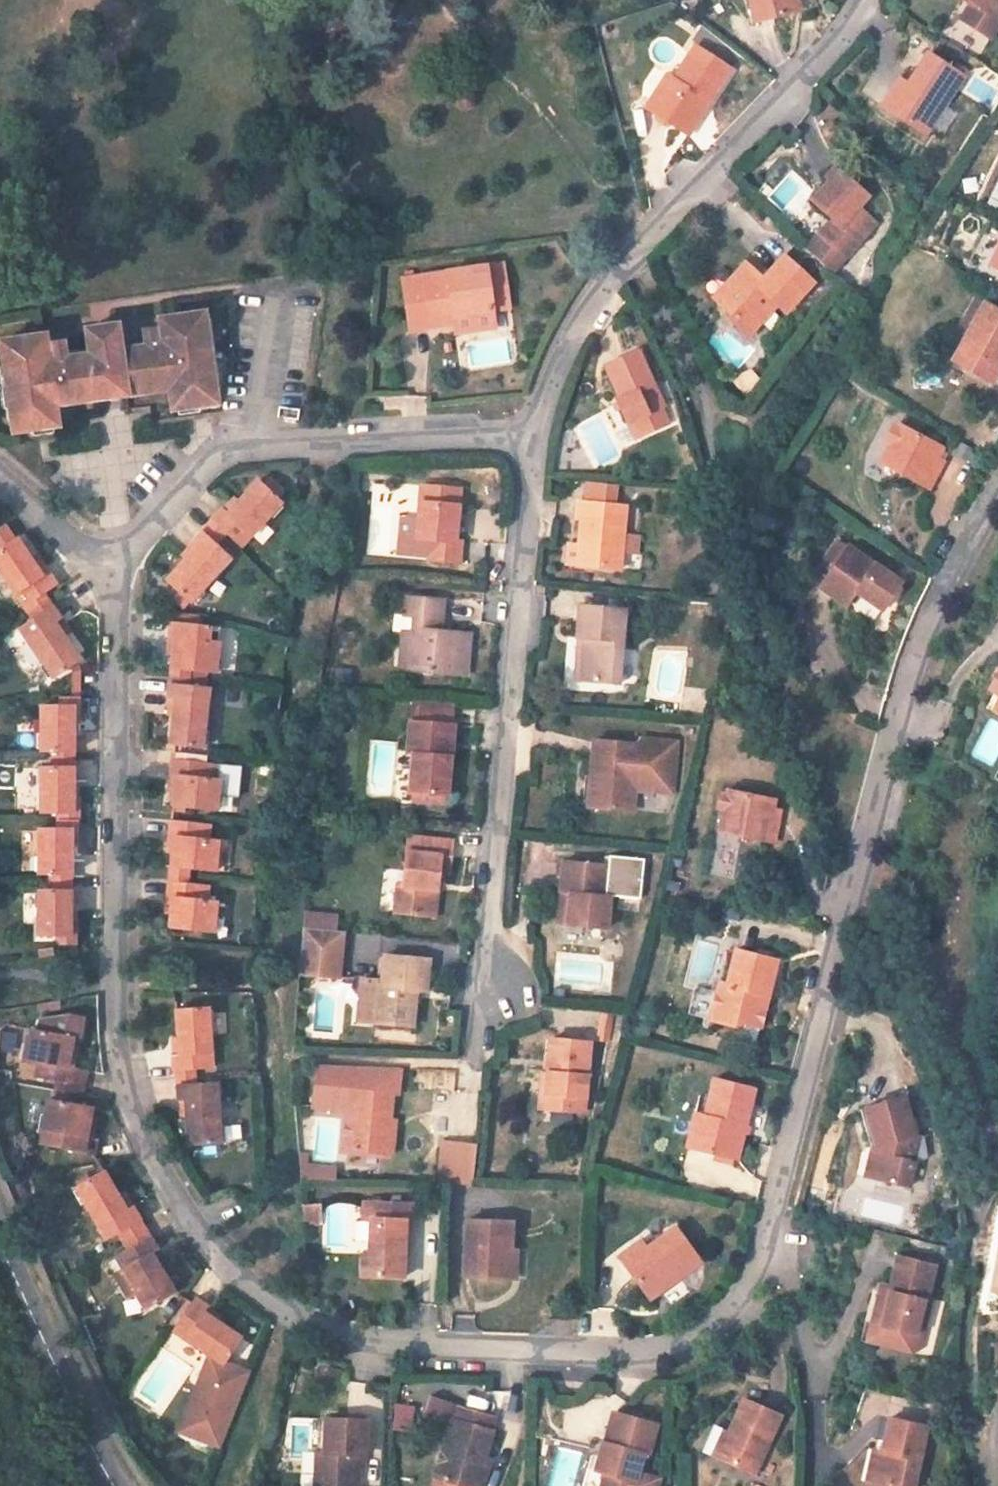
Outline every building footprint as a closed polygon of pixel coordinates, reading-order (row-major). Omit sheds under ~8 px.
[(751,18),(794,6),(792,0),(747,0),(751,18)] [(961,2),(967,6),(957,22),(982,38),(997,12),(997,0),(959,0),(961,2)] [(957,22),(967,6),(961,2),(951,18),(957,22)] [(699,101),(706,105),(730,68),(693,45),(673,78),(664,73),(643,109),(679,132),(699,101)] [(958,73),(925,50),(903,82),(885,108),(918,131),(958,73)] [(876,101),(885,108),(903,82),(893,75),(876,101)] [(687,137),(706,105),(699,101),(679,132),(687,137)] [(844,251),(874,220),(857,202),(867,191),(839,163),(828,174),(832,178),(814,196),(830,212),(836,218),(824,231),(817,225),(808,250),(809,252),(828,266),(843,250),(844,251)] [(754,271),(747,263),(730,280),(716,293),(735,313),(731,318),(747,333),(776,303),(785,312),(813,284),(795,266),(809,252),(808,250),(791,235),(754,271)] [(984,266),(997,273),(997,237),(984,266)] [(702,274),(716,293),(730,280),(747,263),(733,245),(702,274)] [(486,264),(487,275),(502,272),(501,262),(486,264)] [(424,300),(427,326),(428,335),(452,332),(449,311),(491,305),(507,302),(502,272),(487,275),(486,264),(400,277),(403,303),(424,300)] [(986,298),(962,343),(975,350),(967,366),(994,382),(997,375),(997,305),(986,298)] [(407,329),(427,326),(424,300),(403,303),(407,329)] [(494,326),(491,305),(449,311),(452,332),(494,326)] [(0,339),(0,392),(6,436),(59,429),(57,412),(160,398),(162,417),(217,409),(203,310),(154,317),(156,327),(138,329),(140,342),(121,344),(118,323),(79,328),(82,351),(65,353),(63,338),(43,341),(42,333),(0,339)] [(954,358),(967,366),(975,350),(962,343),(954,358)] [(621,396),(616,397),(624,417),(631,415),(640,432),(668,419),(661,401),(664,399),(640,346),(606,362),(621,396)] [(734,380),(746,392),(760,379),(748,367),(734,380)] [(633,435),(640,432),(631,415),(624,417),(633,435)] [(888,457),(930,482),(938,465),(932,462),(938,451),(943,440),(902,419),(890,440),(896,443),(888,457)] [(881,453),(888,457),(896,443),(890,440),(881,453)] [(944,455),(938,451),(932,462),(938,465),(944,455)] [(615,502),(617,477),(588,475),(586,499),(615,502)] [(223,512),(216,505),(205,517),(220,532),(234,546),(275,503),(254,481),(235,500),(223,512)] [(448,485),(419,482),(413,534),(430,536),(428,555),(457,559),(459,539),(453,538),(455,505),(447,504),(448,485)] [(216,505),(223,512),(235,500),(228,494),(216,505)] [(615,502),(586,499),(578,498),(576,517),(581,518),(578,544),(584,545),(581,565),(619,568),(624,503),(615,502)] [(205,517),(194,529),(208,543),(220,532),(205,517)] [(158,579),(168,589),(179,602),(222,558),(208,543),(194,529),(181,542),(187,549),(177,559),(158,579)] [(55,582),(47,568),(38,572),(32,560),(18,535),(0,546),(0,573),(18,604),(25,600),(44,589),(55,582)] [(171,551),(177,559),(187,549),(181,542),(171,551)] [(884,616),(901,587),(844,553),(819,597),(847,614),(855,600),(884,616)] [(41,556),(32,560),(38,572),(47,568),(41,556)] [(51,602),(44,589),(25,600),(32,614),(51,602)] [(171,610),(179,602),(168,589),(159,598),(171,610)] [(409,652),(407,667),(464,674),(468,632),(432,626),(433,615),(440,615),(442,599),(404,595),(402,610),(414,612),(412,631),(401,630),(398,651),(409,652)] [(72,660),(59,637),(51,624),(61,618),(51,602),(32,614),(16,623),(46,675),(72,660)] [(585,635),(581,676),(620,681),(626,607),(579,603),(577,634),(585,635)] [(61,618),(51,624),(59,637),(68,632),(61,618)] [(170,634),(168,653),(167,664),(184,666),(209,668),(213,638),(204,638),(205,621),(165,618),(164,633),(170,634)] [(572,675),(581,676),(585,635),(577,634),(572,675)] [(396,667),(407,667),(409,652),(398,651),(396,667)] [(183,680),(184,666),(167,664),(166,678),(183,680)] [(168,740),(171,740),(200,742),(206,682),(183,680),(166,678),(164,696),(172,697),(171,713),(168,740)] [(54,689),(54,699),(72,699),(71,690),(54,689)] [(996,692),(989,707),(997,713),(997,692),(996,692)] [(163,712),(171,713),(172,697),(164,696),(163,712)] [(39,746),(57,746),(71,747),(72,717),(72,699),(54,699),(39,698),(39,746)] [(80,700),(72,699),(72,717),(80,716),(80,700)] [(450,733),(452,711),(410,707),(408,729),(450,733)] [(444,804),(450,733),(408,729),(406,764),(411,765),(407,801),(444,804)] [(631,809),(633,787),(633,782),(671,785),(675,740),(637,737),(637,742),(592,738),(589,776),(582,775),(580,804),(631,809)] [(71,763),(71,747),(57,746),(57,763),(71,763)] [(173,790),(172,802),(216,805),(218,777),(210,776),(211,760),(169,757),(168,772),(174,772),(173,790)] [(39,808),(60,808),(71,809),(71,790),(71,763),(57,763),(39,762),(39,808)] [(166,789),(173,790),(174,772),(168,772),(166,789)] [(670,791),(671,785),(633,782),(633,787),(670,791)] [(79,790),(71,790),(71,809),(74,809),(78,809),(79,790)] [(732,817),(729,833),(777,843),(780,824),(772,823),(775,810),(777,799),(729,790),(724,815),(732,817)] [(59,826),(67,826),(74,826),(74,809),(71,809),(60,808),(59,826)] [(783,812),(775,810),(772,823),(780,824),(783,812)] [(720,831),(729,833),(732,817),(724,815),(720,831)] [(172,832),(170,852),(169,861),(186,862),(213,864),(216,839),(206,837),(208,820),(170,817),(169,832),(172,832)] [(33,873),(51,874),(66,874),(67,843),(67,826),(59,826),(33,826),(33,873)] [(727,858),(731,836),(719,833),(714,855),(727,858)] [(434,886),(441,887),(442,871),(443,854),(452,855),(453,840),(408,836),(403,886),(395,885),(393,913),(431,916),(434,886)] [(452,855),(443,854),(442,871),(450,871),(452,855)] [(184,878),(186,862),(169,861),(168,877),(184,878)] [(571,893),(569,923),(606,927),(609,895),(603,894),(605,865),(563,861),(559,891),(571,893)] [(908,875),(899,873),(895,889),(904,893),(908,875)] [(67,892),(66,874),(51,874),(51,892),(67,892)] [(166,896),(171,897),(169,914),(168,924),(212,927),(215,898),(206,897),(208,881),(184,878),(168,877),(166,896)] [(441,887),(434,886),(431,916),(438,917),(441,887)] [(557,921),(569,923),(571,893),(559,891),(557,921)] [(67,918),(67,892),(51,892),(34,892),(33,937),(48,937),(67,937),(67,918)] [(303,928),(336,931),(338,917),(304,914),(303,928)] [(303,928),(300,974),(339,978),(343,932),(336,931),(303,928)] [(67,945),(67,937),(48,937),(48,944),(67,945)] [(745,1017),(766,1023),(768,1013),(764,1007),(767,997),(772,998),(781,961),(739,951),(729,989),(720,986),(710,1023),(742,1031),(743,1026),(745,1017)] [(373,989),(370,1023),(412,1027),(414,992),(427,993),(429,962),(383,957),(380,989),(373,989)] [(353,1021),(370,1023),(373,989),(373,981),(356,980),(353,1021)] [(597,1040),(611,1040),(612,1012),(598,1011),(597,1040)] [(176,1062),(167,1063),(168,1080),(172,1080),(193,1078),(209,1076),(202,1014),(172,1017),(175,1045),(176,1062)] [(54,1086),(72,1089),(74,1069),(68,1068),(70,1050),(71,1039),(79,1039),(81,1017),(78,1017),(65,1016),(53,1017),(40,1021),(38,1036),(26,1035),(23,1064),(32,1066),(29,1083),(54,1086)] [(766,1023),(745,1017),(743,1026),(763,1030),(766,1023)] [(547,1076),(544,1112),(584,1115),(590,1044),(550,1040),(547,1076)] [(167,1063),(176,1062),(175,1045),(165,1046),(167,1063)] [(70,1050),(68,1068),(74,1069),(77,1051),(70,1050)] [(399,1072),(315,1069),(312,1111),(347,1114),(344,1153),(393,1159),(394,1142),(386,1141),(387,1124),(389,1098),(397,1098),(399,1072)] [(535,1111),(544,1112),(547,1076),(539,1076),(535,1111)] [(172,1080),(173,1094),(195,1093),(193,1078),(172,1080)] [(711,1120),(702,1153),(740,1163),(759,1092),(717,1081),(707,1119),(711,1120)] [(70,1107),(72,1089),(54,1086),(51,1105),(70,1107)] [(175,1114),(186,1113),(187,1127),(190,1157),(221,1154),(215,1091),(195,1093),(173,1094),(175,1114)] [(901,1095),(857,1109),(868,1149),(876,1146),(879,1156),(871,1163),(868,1178),(908,1188),(920,1142),(914,1140),(901,1095)] [(82,1133),(84,1120),(85,1108),(70,1107),(51,1105),(42,1104),(39,1131),(49,1132),(47,1148),(87,1152),(89,1134),(82,1133)] [(176,1127),(187,1127),(186,1113),(175,1114),(176,1127)] [(689,1149),(702,1153),(711,1120),(707,1119),(698,1116),(689,1149)] [(90,1121),(84,1120),(82,1133),(89,1134),(90,1121)] [(395,1124),(387,1124),(386,1141),(394,1142),(395,1124)] [(473,1189),(477,1147),(443,1145),(439,1188),(448,1188),(473,1189)] [(335,1178),(336,1160),(299,1159),(298,1177),(335,1178)] [(96,1240),(132,1221),(124,1205),(114,1210),(107,1196),(95,1171),(67,1187),(96,1240)] [(117,1192),(107,1196),(114,1210),(124,1205),(117,1192)] [(369,1224),(405,1226),(411,1226),(412,1206),(360,1203),(359,1224),(369,1224)] [(319,1205),(301,1206),(303,1229),(320,1228),(319,1205)] [(514,1224),(467,1223),(465,1281),(512,1282),(514,1224)] [(404,1285),(405,1226),(369,1224),(368,1260),(360,1260),(360,1282),(404,1285)] [(679,1225),(650,1248),(629,1265),(655,1298),(705,1259),(679,1225)] [(148,1258),(156,1253),(144,1236),(110,1259),(145,1311),(171,1294),(156,1270),(148,1258)] [(622,1256),(629,1265),(650,1248),(643,1239),(622,1256)] [(156,1253),(148,1258),(156,1270),(164,1265),(156,1253)] [(876,1288),(868,1285),(857,1327),(902,1337),(911,1301),(913,1301),(922,1269),(883,1259),(876,1288)] [(220,1370),(238,1345),(214,1328),(201,1319),(206,1312),(191,1301),(170,1335),(220,1370)] [(206,1312),(201,1319),(214,1328),(218,1320),(206,1312)] [(434,1399),(430,1415),(454,1423),(437,1484),(443,1485),(495,1485),(496,1482),(490,1480),(495,1464),(503,1436),(498,1434),(502,1420),(434,1399)] [(394,1403),(394,1430),(413,1430),(413,1403),(394,1403)] [(757,1481),(781,1427),(744,1411),(731,1439),(716,1433),(705,1457),(757,1481)] [(622,1414),(613,1440),(609,1439),(599,1471),(600,1471),(607,1473),(603,1485),(662,1485),(664,1482),(648,1477),(647,1480),(641,1478),(648,1452),(655,1455),(663,1427),(622,1414)] [(870,1485),(873,1485),(911,1485),(927,1428),(888,1418),(879,1453),(870,1485)] [(324,1485),(357,1485),(358,1458),(365,1458),(366,1424),(327,1422),(325,1459),(324,1485)] [(860,1483),(870,1485),(879,1453),(868,1450),(860,1483)] [(655,1455),(648,1452),(641,1478),(647,1480),(648,1477),(655,1455)] [(325,1459),(316,1459),(315,1485),(324,1485),(325,1459)] [(501,1466),(495,1464),(490,1480),(496,1482),(501,1466)] [(607,1473),(600,1471),(599,1471),(590,1468),(585,1485),(603,1485),(607,1473)]
